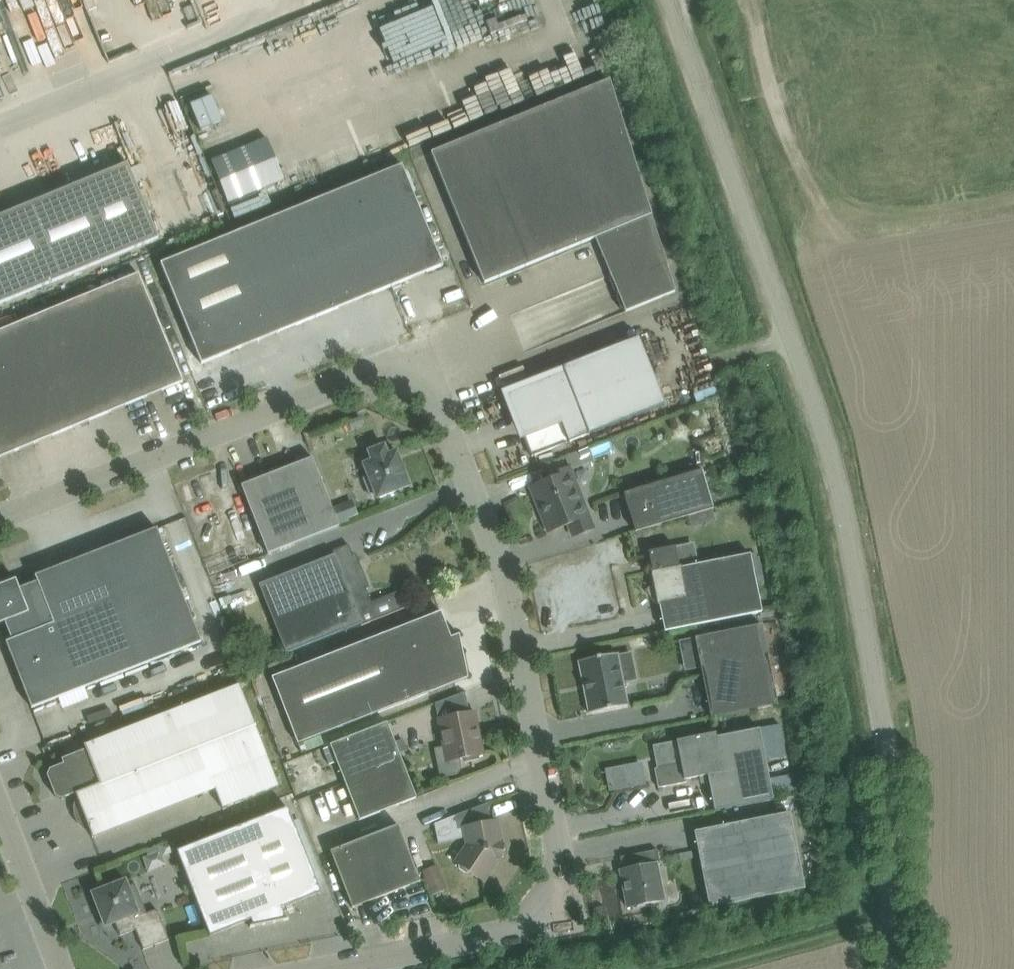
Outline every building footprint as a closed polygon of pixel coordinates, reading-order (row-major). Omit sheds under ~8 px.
[(474,40),(468,23),(477,20),(470,0),(430,0),(385,17),(403,66),(474,40)] [(13,66),(9,76),(27,84),(31,74),(13,66)] [(625,312),(675,291),(609,79),(431,152),(484,283),(595,238),(625,312)] [(212,93),(190,102),(201,129),(223,121),(212,93)] [(269,135),(211,158),(229,201),(286,179),(269,135)] [(159,238),(128,162),(0,215),(0,303),(159,238)] [(443,265),(402,164),(161,263),(202,363),(443,265)] [(422,178),(420,179),(419,179),(418,181),(417,182),(416,184),(415,185),(415,186),(415,188),(416,190),(417,191),(418,193),(419,194),(420,195),(422,195),(424,196),(426,196),(428,195),(429,194),(431,193),(431,192),(432,191),(433,190),(433,188),(433,187),(433,185),(433,184),(432,183),(432,182),(431,180),(430,179),(428,179),(426,178),(425,178),(423,178),(422,178)] [(443,224),(440,224),(438,224),(437,225),(435,226),(434,227),(433,228),(433,230),(432,232),(432,234),(433,235),(433,237),(434,238),(435,239),(436,240),(438,241),(441,242),(442,242),(444,241),(446,240),(447,239),(448,238),(449,237),(450,236),(450,234),(450,233),(450,231),(450,229),(449,228),(448,227),(447,226),(445,224),(443,224)] [(16,324),(60,432),(183,381),(139,273),(16,324)] [(60,432),(16,324),(0,330),(0,457),(60,432)] [(665,404),(639,337),(639,336),(562,367),(565,374),(561,376),(560,373),(507,394),(532,456),(665,404)] [(711,401),(702,404),(705,414),(714,411),(711,401)] [(363,414),(349,419),(352,427),(366,421),(363,414)] [(377,498),(410,485),(397,450),(388,454),(384,444),(368,450),(372,460),(363,463),(368,476),(364,478),(371,496),(375,494),(377,498)] [(313,457),(241,485),(268,553),(339,525),(332,507),(313,457)] [(531,486),(548,531),(569,523),(573,535),(593,528),(569,467),(549,475),(551,478),(531,486)] [(635,531),(689,515),(714,508),(702,469),(624,493),(635,531)] [(352,499),(332,507),(339,525),(350,521),(348,517),(358,513),(352,499)] [(157,528),(35,575),(37,581),(19,588),(16,578),(0,585),(0,623),(5,621),(12,639),(6,641),(32,707),(201,641),(157,528)] [(360,616),(375,610),(349,544),(317,556),(319,560),(259,584),(286,652),(362,622),(360,616)] [(762,611),(751,553),(681,566),(681,565),(679,565),(675,546),(649,551),(653,571),(651,571),(653,583),(645,590),(656,603),(657,602),(657,605),(659,604),(664,631),(762,611)] [(295,668),(272,676),(272,677),(298,743),(467,677),(462,650),(456,652),(452,640),(460,637),(459,633),(451,637),(441,611),(315,660),(297,667),(295,668)] [(777,703),(762,624),(695,637),(711,717),(777,703)] [(632,652),(618,655),(618,653),(578,660),(589,713),(628,705),(624,683),(637,680),(632,652)] [(290,657),(268,666),(272,676),(295,668),(290,657)] [(219,680),(222,689),(244,682),(242,674),(219,680)] [(100,784),(76,793),(93,837),(94,836),(215,789),(222,807),(279,785),(240,684),(85,744),(100,784)] [(475,711),(438,718),(447,761),(463,757),(463,760),(476,757),(475,755),(483,753),(475,711)] [(417,797),(394,739),(387,721),(330,744),(360,819),(417,797)] [(716,732),(653,745),(658,769),(681,765),(684,779),(707,775),(714,810),(773,798),(759,728),(716,737),(716,732)] [(76,793),(100,784),(85,744),(84,744),(86,749),(62,758),(64,763),(50,768),(47,774),(55,795),(62,798),(76,793)] [(487,802),(434,823),(438,845),(466,840),(467,844),(455,862),(458,863),(458,867),(466,873),(471,872),(484,881),(499,858),(500,859),(503,844),(502,844),(497,820),(491,821),(487,802)] [(232,829),(270,923),(289,919),(288,918),(286,918),(281,907),(321,891),(288,807),(232,829)] [(790,812),(694,831),(709,907),(805,888),(790,812)] [(398,824),(330,851),(352,908),(421,881),(398,824)] [(250,927),(270,923),(232,829),(177,850),(210,935),(251,918),(253,925),(250,926),(250,927)] [(657,849),(621,856),(623,869),(620,870),(627,907),(664,899),(657,864),(660,864),(657,849)] [(149,855),(143,858),(149,871),(167,865),(164,856),(162,851),(149,855)] [(439,865),(423,870),(433,895),(448,889),(439,865)] [(126,879),(92,892),(105,926),(115,922),(120,935),(136,929),(144,949),(169,939),(157,909),(140,915),(135,903),(142,900),(135,882),(128,885),(126,879)]
